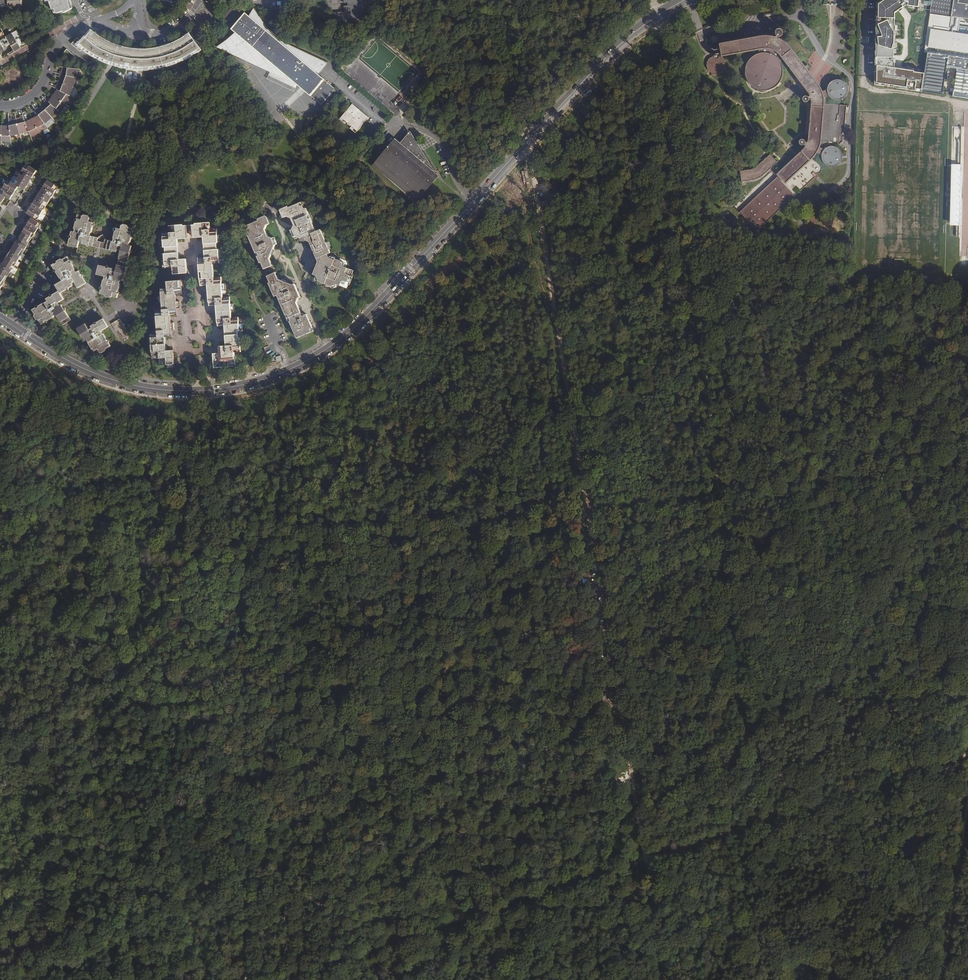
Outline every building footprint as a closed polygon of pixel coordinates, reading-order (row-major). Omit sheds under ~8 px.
[(51,5),(53,5),(55,9),(61,7),(62,9),(64,8),(64,9),(66,9),(67,9),(71,8),(69,5),(68,1),(68,0),(50,0),(51,5)] [(344,3),(348,2),(348,6),(345,6),(345,12),(337,13),(338,29),(359,27),(358,18),(365,18),(363,0),(344,0),(344,3)] [(932,0),(884,0),(877,5),(876,31),(876,36),(875,45),(875,51),(875,77),(874,86),(922,92),(925,71),(895,67),(896,20),(908,11),(930,15),(931,3),(932,0)] [(931,3),(930,15),(928,25),(924,53),(927,54),(925,71),(922,92),(942,95),(946,67),(957,69),(953,97),(967,99),(967,0),(932,0),(931,3)] [(234,10),(230,6),(222,15),(226,19),(234,10)] [(251,11),(248,15),(249,16),(253,9),(264,25),(262,27),(277,39),(326,62),(317,73),(318,74),(328,62),(301,49),(279,38),(277,37),(275,36),(269,29),(253,6),(251,11)] [(236,33),(227,40),(228,42),(228,43),(228,44),(228,45),(228,47),(228,48),(228,50),(245,58),(247,56),(247,55),(248,54),(249,53),(250,53),(251,53),(253,52),(254,52),(255,51),(256,51),(257,50),(297,84),(321,104),(335,88),(318,74),(317,73),(326,62),(277,39),(262,27),(264,25),(253,9),(249,16),(248,15),(245,12),(231,28),(235,32),(236,33)] [(769,24),(759,37),(756,38),(720,44),(722,55),(762,48),(765,48),(768,49),(770,49),(772,50),(775,51),(777,53),(781,55),(783,59),(790,67),(793,71),(800,80),(806,87),(808,90),(809,92),(810,94),(811,96),(807,97),(806,96),(805,96),(804,96),(803,97),(802,98),(801,99),(801,100),(802,101),(802,102),(803,102),(804,103),(805,103),(806,102),(807,102),(807,101),(808,100),(811,100),(811,102),(812,105),(811,106),(811,118),(809,135),(809,137),(809,140),(808,141),(807,143),(806,145),(806,146),(803,150),(801,152),(776,175),(772,172),(734,206),(757,230),(796,193),(793,190),(797,187),(800,190),(814,177),(811,174),(814,171),(815,173),(816,173),(817,173),(818,174),(819,173),(820,173),(821,172),(822,171),(822,170),(822,169),(822,168),(822,167),(822,166),(821,166),(815,159),(816,157),(817,156),(818,154),(819,153),(820,153),(822,154),(822,156),(822,157),(822,159),(823,160),(824,163),(825,163),(826,164),(828,165),(829,165),(832,166),(833,166),(835,165),(836,165),(837,164),(838,163),(839,162),(841,160),(842,159),(842,157),(842,155),(842,153),(841,152),(841,150),(840,149),(839,148),(838,147),(837,147),(835,146),(835,142),(836,142),(836,143),(838,143),(842,140),(845,105),(840,104),(838,104),(838,100),(839,100),(841,100),(842,99),(843,99),(844,98),(845,97),(847,94),(847,93),(848,91),(848,88),(847,87),(847,86),(846,84),(844,82),(843,81),(842,80),(841,80),(839,80),(838,79),(836,79),(835,80),(834,80),(832,81),(831,82),(829,84),(828,85),(828,86),(827,87),(827,89),(822,91),(821,90),(821,89),(819,87),(817,84),(815,81),(800,60),(803,56),(807,59),(811,53),(804,48),(783,21),(769,24)] [(17,30),(12,33),(16,40),(21,37),(17,30)] [(12,33),(6,37),(2,31),(0,33),(0,52),(5,49),(4,48),(10,44),(15,52),(21,48),(20,46),(26,42),(22,37),(21,37),(16,40),(12,33)] [(102,39),(96,35),(92,32),(82,42),(78,38),(72,44),(73,45),(75,47),(77,48),(80,51),(83,47),(85,49),(91,53),(97,56),(103,59),(108,61),(113,63),(115,64),(124,66),(132,67),(140,68),(144,68),(147,68),(157,67),(166,65),(175,62),(178,61),(186,57),(194,53),(200,48),(190,35),(185,38),(178,42),(172,45),(167,46),(161,48),(156,49),(147,50),(144,51),(139,51),(135,50),(132,50),(125,48),(120,47),(117,46),(109,43),(102,39)] [(216,46),(227,51),(270,72),(297,84),(257,50),(256,51),(255,51),(254,52),(253,52),(251,53),(250,53),(249,53),(248,54),(247,55),(247,56),(245,58),(228,50),(228,48),(228,47),(228,45),(228,44),(228,43),(228,42),(227,40),(236,33),(235,32),(227,39),(216,46)] [(77,55),(68,47),(63,53),(72,60),(77,55)] [(780,62),(779,60),(777,58),(775,56),(773,54),(771,53),(769,52),(766,52),(763,52),(761,52),(758,52),(756,53),(754,54),(751,56),(750,58),(748,60),(747,62),(746,64),(745,67),(745,69),(745,72),(746,75),(746,77),(747,79),(749,81),(751,83),(753,85),(755,86),(757,87),(760,88),(762,89),(765,89),(767,88),(770,87),(772,86),(774,85),(776,83),(778,81),(779,79),(781,77),(781,74),(782,72),(782,69),(782,67),(781,64),(780,62)] [(724,60),(723,59),(723,58),(722,57),(721,57),(720,56),(719,56),(718,58),(714,58),(714,55),(712,56),(711,57),(710,58),(709,58),(708,60),(708,61),(707,62),(707,63),(707,64),(707,66),(707,67),(707,68),(708,69),(709,70),(710,71),(711,72),(712,73),(713,73),(714,73),(715,74),(717,74),(718,73),(719,73),(720,72),(721,72),(722,71),(723,70),(724,69),(724,68),(725,67),(725,65),(725,64),(725,63),(724,62),(724,60)] [(59,70),(58,74),(76,78),(79,69),(62,67),(61,71),(59,70)] [(294,91),(297,84),(270,72),(267,78),(294,91)] [(59,77),(58,81),(73,87),(76,78),(58,74),(57,77),(59,77)] [(73,87),(58,81),(56,85),(54,84),(53,87),(55,88),(70,96),(73,87)] [(55,93),(53,95),(66,105),(71,97),(70,96),(55,88),(53,91),(55,93)] [(335,88),(321,104),(324,107),(336,92),(334,91),(336,89),(335,88)] [(49,97),(46,100),(59,111),(61,113),(66,105),(53,95),(50,98),(49,97)] [(44,103),(41,105),(52,118),(59,111),(46,100),(45,99),(43,101),(44,103)] [(368,117),(352,103),(341,116),(347,121),(347,122),(348,122),(349,123),(349,124),(350,124),(351,125),(352,125),(358,130),(368,117)] [(41,105),(39,108),(38,106),(35,109),(37,113),(45,124),(52,118),(41,105)] [(45,124),(37,113),(34,114),(35,116),(28,119),(28,117),(26,118),(24,119),(23,114),(20,115),(20,117),(12,119),(12,117),(8,118),(9,123),(6,124),(6,125),(0,125),(0,142),(11,142),(10,136),(20,134),(29,133),(31,137),(43,131),(48,129),(45,124)] [(433,171),(411,133),(401,144),(396,139),(374,166),(417,203),(440,176),(433,171)] [(959,226),(961,226),(962,166),(960,166),(961,138),(959,138),(958,165),(951,165),(950,226),(956,226),(956,237),(959,237),(959,226)] [(750,169),(740,170),(742,181),(749,180),(753,179),(756,178),(758,177),(760,176),(762,175),(764,174),(766,172),(777,162),(769,154),(760,163),(757,165),(755,167),(753,168),(752,168),(750,169)] [(1,202),(2,203),(6,196),(10,199),(19,186),(24,190),(37,170),(27,164),(14,183),(8,179),(0,191),(0,204),(1,202)] [(41,213),(58,186),(48,180),(27,212),(38,219),(41,213)] [(289,207),(288,206),(281,210),(284,218),(288,216),(292,218),(295,224),(293,229),(295,235),(309,241),(318,261),(314,274),(317,276),(319,281),(319,282),(326,285),(326,284),(332,286),(337,284),(348,288),(349,283),(351,284),(354,277),(353,276),(355,271),(344,266),(342,261),(337,259),(336,257),(333,256),(330,257),(328,254),(332,253),(321,229),(316,231),(306,208),(305,208),(302,201),(289,207)] [(97,247),(99,237),(90,235),(91,233),(92,233),(93,225),(94,223),(94,222),(95,218),(89,217),(90,215),(85,214),(85,216),(78,214),(74,231),(72,231),(71,236),(72,236),(71,239),(70,239),(69,245),(78,247),(79,240),(83,241),(82,243),(97,247)] [(259,220),(246,226),(249,233),(248,233),(257,253),(258,253),(259,255),(258,256),(261,263),(262,263),(265,269),(273,265),(270,260),(276,245),(278,244),(275,237),(273,237),(269,236),(266,230),(267,225),(270,223),(267,215),(259,219),(259,220)] [(12,271),(12,270),(10,269),(15,261),(17,263),(21,256),(19,255),(23,248),(25,250),(30,242),(28,241),(33,233),(35,234),(41,224),(31,218),(19,237),(20,238),(18,242),(16,242),(1,266),(3,267),(0,270),(0,289),(3,285),(1,284),(6,276),(8,277),(8,276),(12,271)] [(196,225),(193,225),(194,238),(204,236),(205,258),(199,258),(201,279),(208,278),(210,300),(216,300),(218,322),(224,321),(227,346),(217,346),(218,354),(214,354),(216,367),(229,366),(229,361),(235,360),(234,349),(242,348),(241,338),(239,338),(238,331),(240,331),(239,320),(232,321),(230,300),(224,300),(222,280),(215,280),(214,263),(221,263),(219,249),(218,249),(218,243),(219,243),(217,228),(211,228),(210,222),(196,223),(196,225)] [(117,224),(116,228),(117,228),(116,231),(114,241),(106,239),(103,249),(117,252),(118,249),(121,250),(119,257),(129,260),(132,245),(130,244),(130,242),(131,242),(133,235),(132,234),(133,232),(135,228),(129,227),(130,225),(125,224),(124,224),(124,225),(119,224),(117,224)] [(189,238),(188,226),(184,226),(184,225),(169,226),(170,232),(160,233),(161,248),(165,248),(166,253),(162,253),(162,260),(165,260),(165,263),(173,262),(174,274),(188,272),(187,258),(180,259),(178,239),(189,238)] [(103,249),(106,239),(103,234),(99,237),(97,247),(100,248),(103,249)] [(61,321),(69,317),(61,304),(60,305),(58,302),(64,299),(61,293),(66,290),(65,289),(69,287),(70,288),(73,286),(72,284),(75,282),(78,287),(86,282),(83,277),(82,277),(80,274),(81,274),(79,270),(77,272),(75,269),(75,268),(72,262),(70,262),(69,260),(70,259),(68,256),(67,257),(64,258),(63,259),(62,258),(58,261),(58,262),(53,265),(55,268),(56,268),(57,270),(56,271),(60,277),(61,277),(63,280),(55,284),(59,290),(53,294),(53,295),(51,297),(50,296),(46,298),(48,301),(45,303),(40,305),(40,306),(37,307),(33,309),(36,314),(35,315),(37,320),(38,319),(42,324),(45,322),(45,321),(47,319),(48,320),(53,317),(57,315),(61,321)] [(124,281),(128,267),(118,264),(116,271),(113,270),(114,268),(109,267),(109,268),(106,268),(106,267),(100,265),(97,274),(106,276),(105,279),(104,279),(102,286),(103,286),(102,290),(101,290),(101,293),(106,294),(106,296),(111,297),(111,295),(118,297),(119,294),(118,293),(119,290),(120,290),(121,283),(120,283),(121,280),(124,281)] [(279,279),(276,272),(268,276),(271,282),(269,283),(275,296),(278,295),(297,338),(312,331),(311,329),(313,328),(307,314),(303,316),(298,304),(300,298),(294,284),(292,285),(279,279)] [(175,364),(174,350),(167,351),(166,337),(173,336),(171,312),(178,312),(177,308),(177,301),(176,294),(183,294),(182,281),(167,282),(168,288),(161,288),(163,309),(156,310),(158,329),(150,330),(152,353),(159,352),(160,359),(167,358),(167,365),(175,364)] [(84,321),(75,326),(85,341),(88,340),(91,345),(90,345),(92,348),(93,348),(97,354),(101,352),(102,353),(107,350),(107,349),(112,346),(109,342),(109,343),(107,340),(108,340),(105,336),(102,331),(109,327),(104,318),(98,322),(98,323),(96,324),(95,323),(91,326),(92,328),(89,329),(84,321)] [(130,335),(120,319),(112,324),(116,330),(119,329),(124,338),(130,335)] [(314,343),(313,336),(305,338),(306,345),(314,343)]
